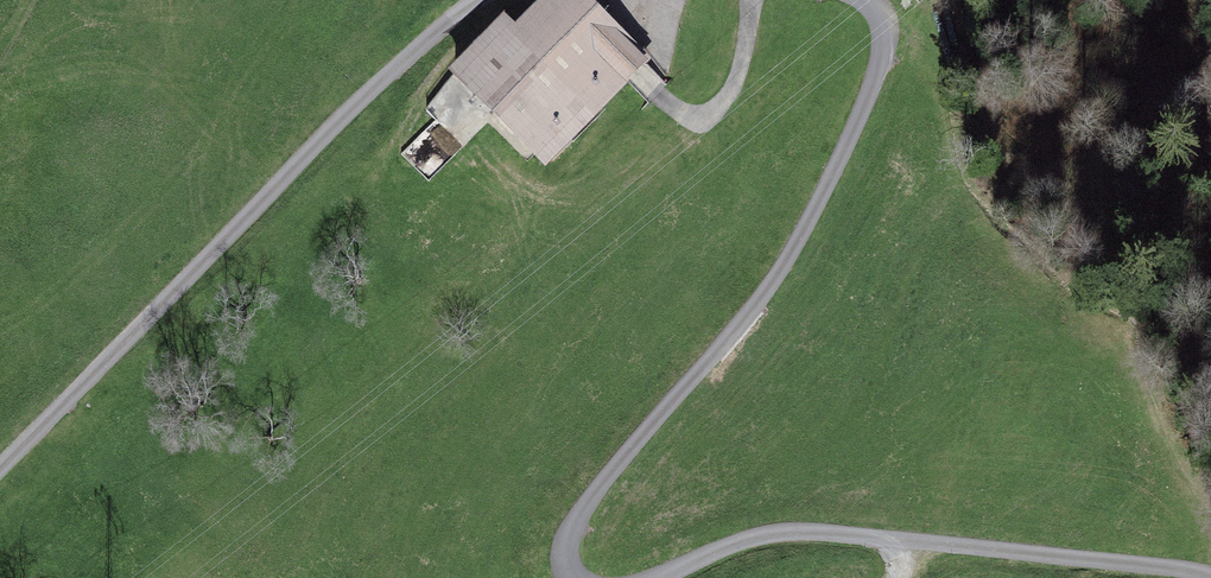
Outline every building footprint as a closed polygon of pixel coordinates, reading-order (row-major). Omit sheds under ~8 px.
[(544,162),(646,61),(585,0),(574,0),(531,42),(520,31),(467,85),(544,162)]
